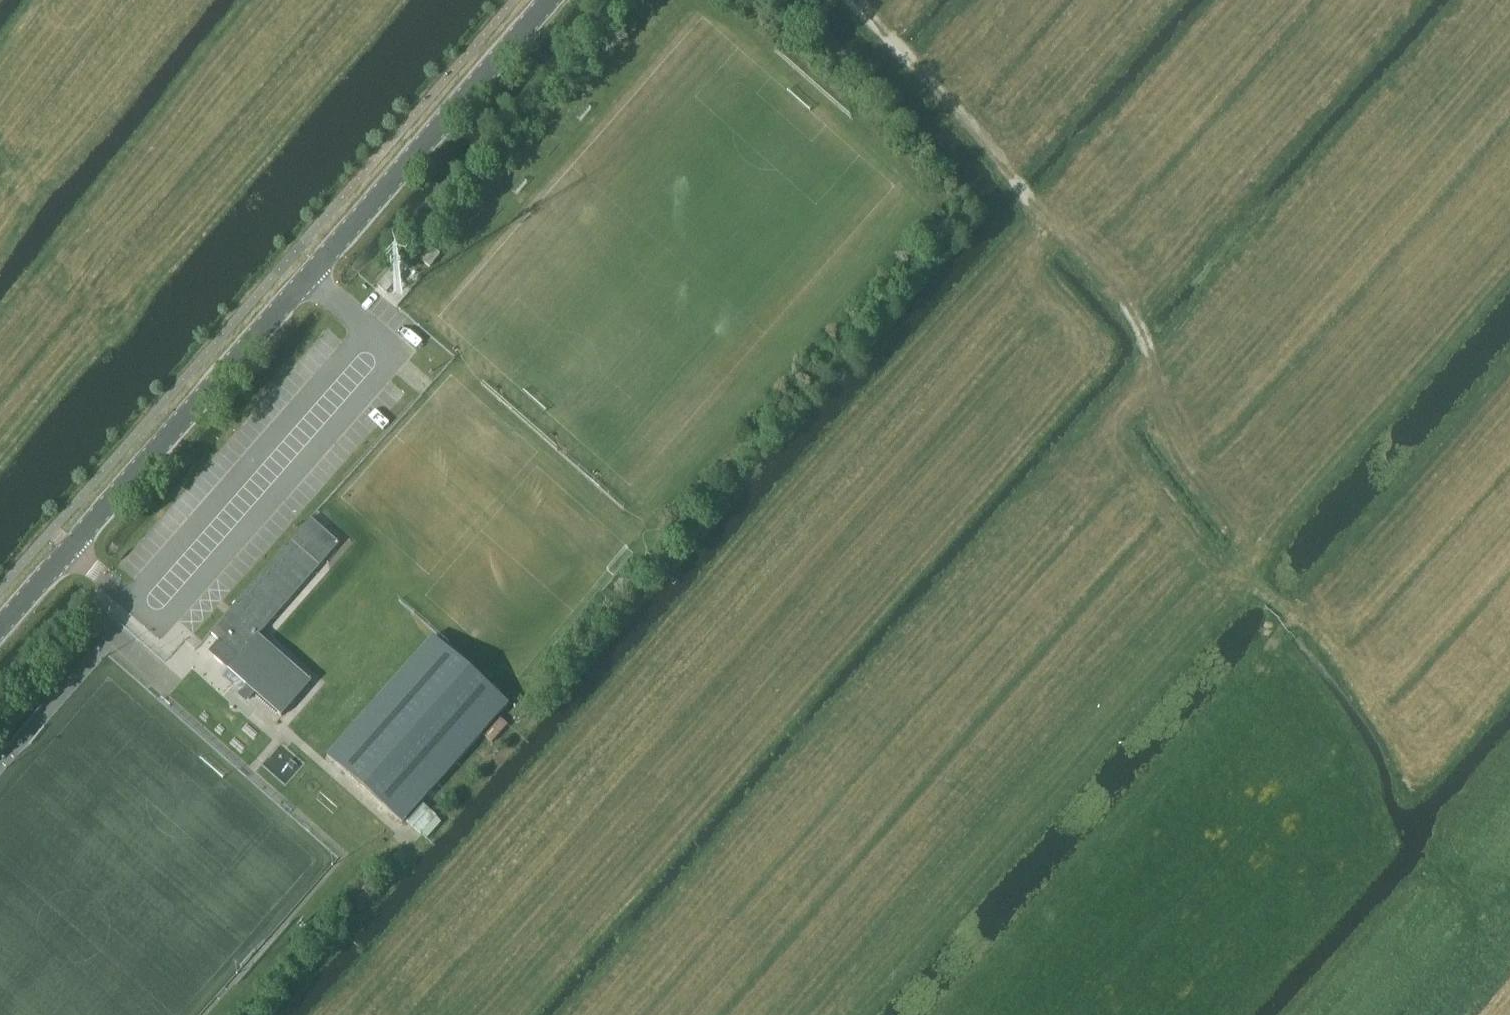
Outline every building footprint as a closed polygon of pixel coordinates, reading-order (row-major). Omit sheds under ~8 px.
[(430,248),(419,261),(429,269),(440,256),(430,248)] [(386,295),(399,280),(390,272),(383,280),(377,288),(386,295)] [(218,642),(208,653),(225,668),(228,671),(229,670),(230,671),(247,685),(245,687),(239,693),(248,701),(253,696),(256,693),(260,697),(281,715),(282,716),(280,717),(281,718),(311,683),(309,684),(257,638),(339,545),(310,520),(210,634),(211,635),(218,642)] [(327,758),(402,825),(420,803),(508,705),(433,638),(327,758)]
